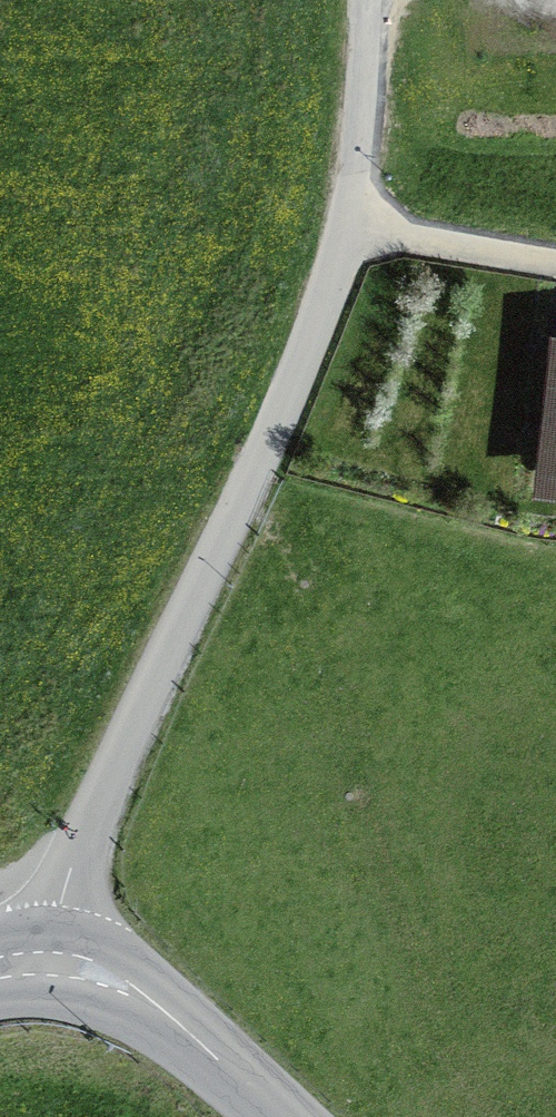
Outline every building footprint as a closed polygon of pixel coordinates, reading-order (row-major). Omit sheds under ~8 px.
[(543,321),(528,474),(555,477),(555,323),(543,321)]
